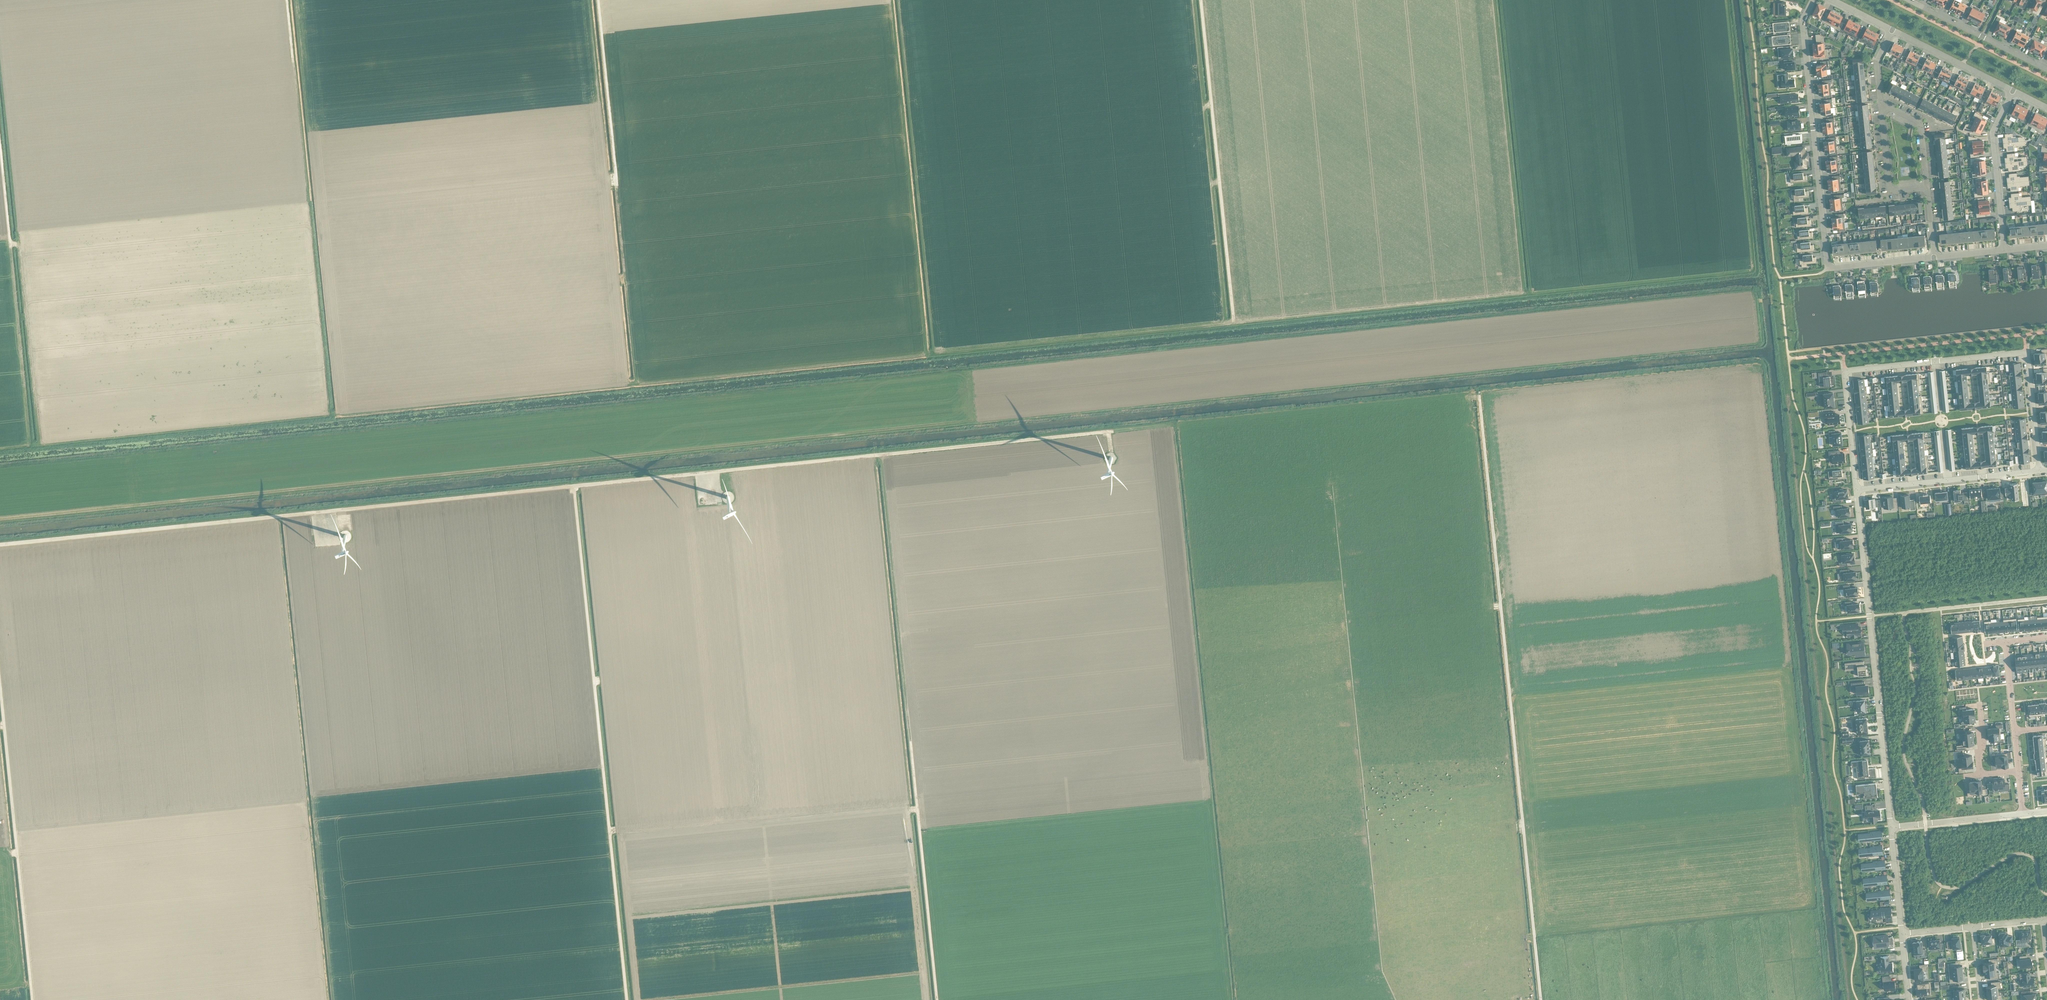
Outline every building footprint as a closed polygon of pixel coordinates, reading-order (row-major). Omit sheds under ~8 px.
[(1956,0),(1951,0),(1949,4),(1952,5),(1950,9),(1956,12),(1961,2),(1956,0)] [(2041,1),(2041,0),(2034,0),(2030,8),(2034,10),(2033,13),(2038,15),(2042,8),(2038,7),(2041,1)] [(1775,2),(1775,15),(1786,15),(1786,2),(1775,2)] [(1961,2),(1956,12),(1961,15),(1963,11),(1966,13),(1968,11),(1969,7),(1961,2)] [(1818,4),(1813,14),(1820,18),(1818,20),(1821,22),(1824,17),(1821,15),(1825,8),(1818,4)] [(1968,11),(1971,12),(1968,18),(1973,21),(1979,11),(1975,9),(1976,7),(1971,4),(1969,7),(1968,11)] [(1830,26),(1837,14),(1831,11),(1829,15),(1825,14),(1821,22),(1830,26)] [(1979,11),(1973,21),(1979,24),(1982,18),(1985,20),(1989,13),(1983,11),(1982,13),(1979,11)] [(1842,17),(1837,14),(1830,26),(1839,31),(1842,24),(1839,23),(1842,17)] [(1996,34),(1999,35),(2005,24),(1999,21),(2001,19),(1997,17),(1993,25),(1996,27),(1994,32),(1997,33),(1996,34)] [(1843,32),(1848,35),(1855,23),(1849,20),(1847,25),(1843,23),(1839,32),(1843,33),(1843,32)] [(1773,33),(1789,31),(1789,27),(1788,22),(1789,22),(1772,23),(1772,24),(1773,24),(1774,32),(1773,32),(1773,33)] [(1857,32),(1858,30),(1860,25),(1855,23),(1848,35),(1854,37),(1853,39),(1856,40),(1860,33),(1857,32)] [(2005,24),(1999,35),(2002,37),(2003,36),(2006,38),(2008,33),(2009,33),(2011,34),(2014,29),(2015,26),(2012,24),(2011,27),(2005,24)] [(1858,40),(1866,44),(1872,32),(1867,29),(1864,35),(1861,33),(1858,40)] [(2014,29),(2011,34),(2011,35),(2014,37),(2012,41),(2018,44),(2023,34),(2014,29)] [(1878,34),(1872,32),(1866,44),(1871,46),(1871,48),(1874,49),(1878,41),(1875,40),(1878,34)] [(1790,39),(1791,39),(1790,39),(1790,34),(1789,35),(1772,37),(1773,45),(1773,46),(1791,44),(1791,43),(1790,44),(1790,39)] [(1813,44),(1814,51),(1825,50),(1825,49),(1824,37),(1819,34),(1815,35),(1816,42),(1817,42),(1817,44),(1813,44)] [(2023,34),(2018,44),(2023,46),(2025,44),(2028,46),(2030,42),(2032,38),(2023,34)] [(2033,36),(2032,38),(2030,42),(2033,43),(2030,50),(2031,50),(2030,51),(2034,53),(2035,52),(2035,53),(2041,42),(2037,41),(2038,39),(2033,36)] [(1894,55),(1899,45),(1894,42),(1889,52),(1894,55)] [(2035,53),(2036,53),(2036,54),(2040,56),(2040,55),(2041,56),(2044,49),(2046,51),(2046,43),(2045,42),(2044,44),(2041,42),(2035,53)] [(1899,45),(1894,55),(1897,56),(1896,58),(1898,59),(1904,48),(1899,45)] [(1793,56),(1793,51),(1792,51),(1792,49),(1790,49),(1790,46),(1784,47),(1784,50),(1781,50),(1782,57),(1783,57),(1783,58),(1787,58),(1787,57),(1793,56)] [(1825,50),(1814,51),(1814,57),(1821,56),(1822,59),(1828,59),(1827,49),(1825,49),(1825,50)] [(1910,64),(1915,53),(1910,51),(1907,57),(1904,56),(1901,61),(1905,63),(1905,62),(1910,64)] [(1914,68),(1917,69),(1920,64),(1917,63),(1920,56),(1915,53),(1910,64),(1915,67),(1914,68)] [(1792,59),(1784,60),(1784,63),(1785,63),(1785,70),(1796,69),(1796,65),(1795,65),(1795,62),(1793,62),(1792,59)] [(1927,71),(1932,61),(1926,59),(1923,66),(1920,64),(1917,69),(1921,71),(1922,68),(1927,71)] [(1817,71),(1829,69),(1828,61),(1821,61),(1822,64),(1816,65),(1816,66),(1815,66),(1815,70),(1816,70),(1817,71)] [(1934,77),(1936,72),(1933,71),(1937,64),(1932,61),(1927,71),(1931,73),(1930,76),(1934,77)] [(1939,74),(1936,72),(1934,77),(1937,79),(1937,78),(1942,81),(1948,69),(1943,67),(1939,74)] [(1829,69),(1817,71),(1815,71),(1815,72),(1816,75),(1817,75),(1817,76),(1821,76),(1823,76),(1823,79),(1832,78),(1832,74),(1827,75),(1827,70),(1829,70),(1829,69)] [(1948,69),(1942,81),(1947,83),(1946,84),(1950,86),(1952,80),(1949,79),(1953,72),(1948,69)] [(1790,78),(1789,78),(1788,74),(1782,75),(1782,74),(1782,75),(1777,75),(1778,80),(1778,81),(1781,80),(1782,88),(1786,88),(1789,88),(1789,87),(1795,87),(1795,86),(1794,81),(1795,81),(1794,79),(1790,79),(1790,78)] [(1954,86),(1958,89),(1964,78),(1959,75),(1955,82),(1952,80),(1950,86),(1953,87),(1954,86)] [(1966,94),(1969,88),(1966,87),(1969,80),(1964,78),(1958,89),(1959,88),(1963,91),(1963,92),(1966,94)] [(1817,90),(1831,89),(1830,83),(1832,83),(1832,80),(1823,81),(1824,84),(1818,84),(1818,85),(1818,84),(1818,86),(1817,86),(1817,90)] [(1891,94),(1896,85),(1891,82),(1886,91),(1891,94)] [(1975,97),(1980,86),(1975,83),(1972,90),(1969,88),(1966,94),(1969,95),(1970,94),(1975,97)] [(1896,85),(1891,94),(1896,96),(1900,87),(1896,85)] [(1981,103),(1982,103),(1984,97),(1981,96),(1985,88),(1980,86),(1975,97),(1979,99),(1978,101),(1981,103)] [(1900,87),(1896,96),(1901,98),(1905,90),(1900,87)] [(1831,89),(1817,90),(1818,94),(1819,94),(1819,95),(1825,95),(1825,98),(1831,97),(1831,89)] [(1905,90),(1901,98),(1905,101),(1910,92),(1905,90)] [(1991,91),(1986,101),(1985,103),(1991,106),(1992,103),(1996,94),(1991,91)] [(1910,92),(1905,101),(1910,103),(1914,94),(1910,92)] [(1798,94),(1782,96),(1783,103),(1798,102),(1798,94)] [(1919,97),(1914,94),(1910,103),(1915,106),(1919,97)] [(2001,96),(1996,94),(1992,103),(1997,106),(2001,96)] [(1819,105),(1819,109),(1833,108),(1832,99),(1825,100),(1826,103),(1820,103),(1820,104),(1820,105),(1819,105)] [(1924,110),(1928,101),(1923,99),(1919,107),(1924,110)] [(1928,101),(1924,110),(1928,112),(1933,104),(1928,101)] [(1933,104),(1928,112),(1933,115),(1938,106),(1933,104)] [(2017,104),(2015,108),(2013,111),(2011,109),(2008,115),(2016,119),(2017,117),(2022,107),(2021,106),(2022,105),(2018,104),(2018,105),(2017,104)] [(1799,115),(1798,106),(1785,108),(1786,117),(1799,115)] [(1938,106),(1933,115),(1938,117),(1942,108),(1938,106)] [(2025,116),(2026,113),(2028,110),(2027,109),(2027,108),(2024,106),(2023,107),(2022,107),(2017,117),(2020,119),(2019,121),(2025,123),(2027,118),(2025,116)] [(1833,108),(1819,109),(1820,113),(1821,113),(1821,114),(1827,114),(1827,117),(1833,116),(1833,113),(1831,113),(1830,108),(1833,108)] [(1943,119),(1947,111),(1942,108),(1938,117),(1943,119)] [(1947,122),(1952,113),(1947,111),(1943,119),(1947,122)] [(1971,121),(1983,127),(1986,121),(1980,118),(1981,115),(1975,112),(1972,117),(1975,119),(1973,122),(1971,121)] [(1952,113),(1947,122),(1952,124),(1957,116),(1952,113)] [(2035,129),(2042,117),(2036,114),(2033,120),(2030,119),(2027,125),(2035,129)] [(2042,117),(2035,129),(2044,133),(2046,127),(2044,126),(2046,120),(2046,119),(2042,117)] [(1834,118),(1827,119),(1828,122),(1822,122),(1822,123),(1822,124),(1821,124),(1821,128),(1834,127),(1834,118)] [(1787,122),(1788,131),(1800,129),(1800,121),(1787,122)] [(1983,127),(1971,121),(1974,123),(1972,126),(1969,124),(1966,124),(1962,131),(1972,133),(1974,130),(1980,133),(1983,127)] [(1829,133),(1829,136),(1835,135),(1834,127),(1821,128),(1822,132),(1823,132),(1823,133),(1823,134),(1829,133)] [(2003,143),(2025,141),(2024,139),(2021,137),(2016,137),(2016,136),(2013,137),(2013,133),(2004,134),(2005,138),(2002,138),(2003,143)] [(1787,136),(1787,143),(1785,144),(1802,142),(1801,134),(1784,136),(1787,136)] [(1969,148),(1983,147),(1983,140),(1978,141),(1976,141),(1975,137),(1968,136),(1969,145),(1972,144),(1972,148),(1969,148)] [(1824,147),(1836,146),(1836,137),(1829,138),(1830,141),(1824,141),(1824,142),(1823,142),(1823,147),(1824,147)] [(2003,143),(2004,149),(2006,148),(2006,152),(2014,151),(2014,148),(2017,147),(2017,146),(2025,145),(2025,141),(2003,143)] [(1825,152),(1825,153),(1831,152),(1831,155),(1837,154),(1836,146),(1824,147),(1823,148),(1824,152),(1825,152)] [(1803,168),(1806,168),(1805,160),(1808,160),(1807,153),(1805,153),(1804,147),(1802,147),(1786,149),(1787,156),(1796,155),(1797,162),(1795,162),(1795,165),(1795,166),(1795,169),(1799,169),(1799,168),(1799,169),(1803,168)] [(1977,154),(1979,154),(1984,153),(1983,147),(1969,148),(1970,158),(1977,157),(1977,154)] [(2007,157),(2004,158),(2005,163),(2027,161),(2026,156),(2018,157),(2018,156),(2015,156),(2015,153),(2006,154),(2007,157)] [(1831,157),(1831,160),(1826,161),(1826,162),(1825,162),(1825,166),(1838,165),(1837,160),(1838,160),(1837,156),(1831,157)] [(1985,160),(1980,161),(1978,161),(1977,158),(1971,159),(1971,164),(1973,164),(1974,168),(1985,167),(1985,160)] [(2043,160),(2042,163),(2040,163),(2039,171),(2046,170),(2046,166),(2046,167),(2046,160),(2043,160)] [(2027,163),(2027,161),(2005,163),(2006,168),(2008,168),(2008,172),(2019,171),(2019,166),(2027,165),(2027,163)] [(1838,165),(1825,166),(1825,171),(1827,170),(1827,171),(1827,172),(1833,171),(1833,174),(1839,174),(1839,170),(1838,165)] [(1985,167),(1974,168),(1974,171),(1972,172),(1972,177),(1979,177),(1979,174),(1981,174),(1986,173),(1985,167)] [(1802,173),(1793,174),(1794,177),(1790,177),(1790,183),(1807,181),(1806,175),(1803,176),(1803,173),(1802,173)] [(2007,183),(2029,181),(2028,176),(2020,177),(2020,176),(2017,176),(2017,173),(2009,174),(2009,177),(2006,178),(2007,183)] [(1827,181),(1827,185),(1840,184),(1839,175),(1833,176),(1833,179),(1828,180),(1828,181),(1827,181)] [(1976,188),(1987,186),(1987,180),(1982,181),(1980,181),(1979,178),(1973,178),(1973,184),(1975,184),(1976,188)] [(2029,185),(2029,181),(2007,183),(2008,188),(2010,188),(2010,192),(2019,191),(2018,187),(2021,187),(2021,186),(2029,185)] [(1841,189),(1840,184),(1827,185),(1827,190),(1829,190),(1829,191),(1835,190),(1835,193),(1843,192),(1843,189),(1841,189)] [(1981,194),(1983,194),(1988,193),(1987,186),(1976,188),(1976,191),(1974,192),(1974,197),(1981,197),(1981,194)] [(1791,193),(1793,193),(1794,202),(1799,201),(1799,198),(1808,197),(1808,191),(1805,191),(1804,189),(1804,188),(1795,189),(1795,192),(1791,193)] [(2011,197),(2009,197),(2009,203),(2031,201),(2030,196),(2022,197),(2022,196),(2019,196),(2019,193),(2011,194),(2011,197)] [(1843,194),(1835,195),(1835,198),(1830,199),(1830,200),(1829,200),(1829,204),(1842,203),(1842,198),(1844,198),(1843,194)] [(1975,198),(1976,208),(1989,206),(1989,200),(1984,200),(1982,201),(1982,198),(1975,198)] [(2009,203),(2010,208),(2012,208),(2012,212),(2021,211),(2020,207),(2023,207),(2023,206),(2031,205),(2031,201),(2009,203)] [(1843,209),(1842,203),(1829,204),(1829,209),(1831,209),(1831,210),(1837,209),(1837,212),(1843,212),(1843,209)] [(1804,205),(1792,206),(1793,215),(1808,213),(1808,207),(1804,208),(1804,205)] [(1990,213),(1989,206),(1976,208),(1977,217),(1983,217),(1983,214),(1985,213),(1990,213)] [(1842,222),(1842,217),(1844,217),(1843,214),(1837,214),(1837,217),(1832,218),(1832,219),(1831,219),(1831,223),(1830,223),(1832,223),(1842,222)] [(1807,217),(1805,217),(1797,218),(1798,221),(1795,221),(1796,227),(1811,226),(1810,220),(1808,220),(1807,217)] [(1833,229),(1837,229),(1839,228),(1839,231),(1845,231),(1844,222),(1842,222),(1832,223),(1832,224),(1831,224),(1831,228),(1833,228),(1833,229)] [(1920,225),(1917,226),(1918,229),(1918,235),(1921,234),(1921,231),(1922,229),(1926,228),(1926,225),(1920,225)] [(2017,237),(2016,227),(2009,227),(2010,230),(2009,230),(2009,233),(2010,233),(2010,236),(2015,236),(2015,237),(2016,237),(2017,237)] [(1987,230),(1988,240),(1989,240),(1991,239),(1991,238),(1995,238),(1995,237),(1995,234),(1995,232),(1994,232),(1994,229),(1987,230)] [(1812,232),(1809,233),(1809,230),(1808,230),(1807,230),(1799,230),(1799,233),(1797,234),(1798,240),(1813,238),(1812,232)] [(1948,244),(1946,234),(1940,235),(1940,237),(1939,237),(1940,240),(1940,243),(1945,243),(1945,244),(1946,244),(1947,244),(1948,244)] [(1813,245),(1810,245),(1810,242),(1809,242),(1795,243),(1795,244),(1796,244),(1797,252),(1814,251),(1813,245)] [(1816,257),(1813,257),(1812,255),(1812,254),(1811,254),(1803,255),(1803,258),(1798,259),(1799,259),(1800,265),(1801,264),(1802,267),(1807,267),(1806,264),(1816,263),(1816,257)] [(2031,265),(2032,276),(2032,278),(2040,278),(2040,276),(2042,276),(2041,270),(2040,270),(2040,267),(2039,267),(2039,266),(2036,266),(2036,265),(2031,265)] [(2025,267),(2022,267),(2022,266),(2017,267),(2018,277),(2018,278),(2018,280),(2023,279),(2023,277),(2027,277),(2026,273),(2025,273),(2025,267)] [(2003,268),(2004,279),(2004,281),(2009,281),(2009,279),(2010,279),(2010,275),(2011,275),(2010,269),(2008,269),(2008,268),(2003,268)] [(1998,274),(1997,274),(1997,271),(1996,271),(1996,270),(1993,270),(1993,269),(1988,270),(1990,281),(1989,281),(1989,283),(1997,282),(1997,280),(1999,280),(1998,274)] [(1955,280),(1956,280),(1956,274),(1955,274),(1955,273),(1948,274),(1949,281),(1948,281),(1949,281),(1949,287),(1956,286),(1956,288),(1955,280)] [(1935,282),(1936,282),(1937,288),(1943,287),(1944,289),(1943,281),(1944,281),(1944,276),(1943,276),(1942,274),(1936,275),(1936,282),(1935,282)] [(1931,283),(1932,283),(1931,277),(1930,277),(1930,276),(1923,276),(1924,283),(1923,283),(1923,284),(1924,283),(1925,289),(1931,289),(1931,291),(1932,291),(1931,283)] [(1911,285),(1912,285),(1912,291),(1919,290),(1919,292),(1919,287),(1920,287),(1919,278),(1918,278),(1918,277),(1911,278),(1912,284),(1911,284),(1911,285)] [(1866,297),(1865,290),(1866,289),(1865,284),(1864,284),(1864,280),(1857,281),(1858,288),(1857,288),(1858,288),(1859,296),(1865,295),(1865,297),(1866,297)] [(1878,291),(1878,282),(1877,282),(1876,281),(1870,282),(1870,289),(1869,289),(1870,289),(1871,295),(1877,294),(1878,296),(1878,291)] [(1853,299),(1853,291),(1854,291),(1853,285),(1852,285),(1852,284),(1845,284),(1846,291),(1845,291),(1845,292),(1846,291),(1846,297),(1853,297),(1853,299)] [(1841,300),(1841,295),(1842,295),(1841,286),(1840,286),(1840,285),(1833,286),(1833,292),(1832,292),(1832,293),(1833,293),(1834,299),(1840,298),(1841,300)] [(2034,353),(2035,359),(2034,359),(2034,360),(2046,358),(2046,349),(2041,350),(2041,353),(2034,353)] [(2034,360),(2035,366),(2043,365),(2043,368),(2046,368),(2046,358),(2034,360)] [(2009,371),(2008,372),(2020,371),(2019,363),(2008,364),(2009,371)] [(2036,373),(2037,379),(2036,379),(2046,378),(2046,369),(2043,369),(2044,372),(2036,373)] [(2020,371),(2008,372),(2008,376),(2009,379),(2021,378),(2020,371)] [(1826,372),(1818,373),(1819,382),(1824,381),(1824,386),(1831,386),(1831,385),(1834,384),(1833,376),(1832,376),(1827,377),(1826,372)] [(2021,378),(2009,379),(2010,379),(2011,386),(2022,385),(2021,378)] [(2036,379),(2037,385),(2045,384),(2045,387),(2046,387),(2046,378),(2036,379)] [(1864,379),(1853,380),(1854,388),(1866,386),(1865,386),(1864,379)] [(2022,385),(2011,386),(2011,393),(2022,392),(2022,385)] [(1866,386),(1854,388),(1854,393),(1854,395),(1867,394),(1866,386)] [(2038,393),(2039,398),(2038,398),(2038,399),(2046,398),(2046,388),(2045,389),(2046,392),(2038,393)] [(2022,392),(2011,393),(2012,400),(2023,399),(2022,392)] [(1824,396),(1820,396),(1821,406),(1825,405),(1825,408),(1834,407),(1833,393),(1823,394),(1824,396)] [(1867,394),(1854,395),(1855,402),(1866,401),(1865,394),(1867,394)] [(2038,399),(2039,405),(2046,404),(2046,406),(2046,398),(2038,399)] [(2023,399),(2012,400),(2013,408),(2024,407),(2023,399)] [(1866,401),(1855,402),(1856,409),(1868,408),(1867,408),(1866,401)] [(1868,408),(1856,409),(1857,416),(1869,415),(1868,408)] [(1833,412),(1824,413),(1824,420),(1827,419),(1828,425),(1840,423),(1839,415),(1835,415),(1835,412),(1834,412),(1833,412)] [(1869,415),(1857,416),(1857,418),(1857,424),(1868,423),(1868,415),(1869,415)] [(2025,419),(2014,420),(2015,427),(2026,426),(2025,419)] [(2026,426),(2015,427),(2016,434),(2027,433),(2026,426)] [(1835,430),(1829,431),(1829,436),(1832,436),(1833,446),(1842,445),(1842,440),(1842,438),(1842,437),(1841,433),(1835,433),(1835,430)] [(2016,441),(2015,441),(2015,442),(2027,440),(2027,433),(2016,434),(2016,441)] [(1870,435),(1859,436),(1859,443),(1872,442),(1870,442),(1870,435)] [(2027,440),(2015,442),(2016,449),(2028,448),(2027,440)] [(1872,442),(1859,443),(1860,450),(1872,449),(1872,446),(1872,442)] [(2028,448),(2016,449),(2017,449),(2018,456),(2029,455),(2028,448)] [(1872,449),(1860,450),(1861,458),(1873,456),(1873,453),(1872,449)] [(1840,450),(1829,452),(1829,458),(1832,458),(1833,463),(1845,462),(1844,453),(1840,454),(1840,450)] [(2029,455),(2018,456),(2019,463),(2030,462),(2029,455)] [(1873,456),(1861,458),(1862,465),(1873,464),(1872,457),(1873,457),(1873,456)] [(1873,464),(1862,465),(1862,472),(1873,471),(1873,464)] [(1840,470),(1828,471),(1829,480),(1846,478),(1845,472),(1842,473),(1842,470),(1841,470),(1840,470)] [(1873,471),(1862,472),(1863,479),(1874,478),(1873,471)] [(2033,487),(2030,487),(2031,495),(2034,495),(2041,494),(2040,481),(2039,481),(2040,482),(2037,482),(2033,482),(2033,487)] [(2011,488),(2005,488),(2006,495),(2011,495),(2012,500),(2019,499),(2017,483),(2010,484),(2011,488)] [(1999,488),(1987,489),(1988,499),(2000,498),(2000,500),(2003,499),(2003,492),(2000,493),(2000,491),(1999,488)] [(1834,498),(1832,499),(1833,502),(1841,502),(1840,498),(1848,497),(1848,493),(1847,493),(1847,490),(1843,490),(1843,489),(1839,490),(1840,491),(1833,491),(1834,498)] [(1981,489),(1969,490),(1970,498),(1982,497),(1981,489)] [(1960,490),(1953,491),(1954,501),(1961,501),(1961,500),(1961,499),(1963,499),(1963,500),(1967,500),(1966,492),(1963,493),(1963,494),(1961,494),(1960,493),(1960,490)] [(1947,492),(1935,493),(1936,500),(1948,499),(1947,492)] [(1923,496),(1919,496),(1920,503),(1931,502),(1930,495),(1928,495),(1928,494),(1923,495),(1923,496)] [(1909,495),(1901,496),(1902,508),(1910,507),(1911,512),(1915,511),(1914,499),(1909,500),(1909,495)] [(1894,497),(1883,498),(1884,508),(1891,508),(1891,511),(1898,510),(1897,502),(1895,502),(1894,498),(1894,497)] [(1874,499),(1865,500),(1866,508),(1870,508),(1870,510),(1875,509),(1875,507),(1880,507),(1879,499),(1874,500),(1874,499)] [(1841,505),(1833,506),(1834,510),(1835,510),(1836,517),(1842,516),(1842,517),(1846,517),(1846,516),(1849,516),(1849,513),(1850,512),(1849,508),(1842,509),(1841,505)] [(1843,521),(1837,522),(1837,525),(1839,525),(1840,533),(1844,532),(1844,533),(1847,533),(1847,532),(1851,531),(1851,528),(1851,524),(1843,525),(1843,521)] [(1844,537),(1836,538),(1837,542),(1839,542),(1839,549),(1845,548),(1845,549),(1849,549),(1849,548),(1853,547),(1852,544),(1853,544),(1852,540),(1845,541),(1844,537)] [(1841,562),(1839,562),(1839,566),(1847,565),(1847,562),(1855,561),(1854,557),(1853,554),(1850,554),(1849,553),(1846,553),(1846,554),(1840,555),(1841,562)] [(1848,569),(1840,570),(1840,574),(1842,573),(1843,581),(1849,580),(1849,581),(1852,581),(1852,580),(1856,579),(1856,576),(1856,572),(1850,572),(1848,572),(1848,569)] [(1849,585),(1843,586),(1844,596),(1850,596),(1850,597),(1854,597),(1854,595),(1858,595),(1857,592),(1858,592),(1857,588),(1850,588),(1849,585)] [(1851,601),(1845,601),(1845,605),(1848,605),(1848,612),(1852,612),(1852,613),(1856,613),(1855,611),(1859,611),(1859,608),(1859,604),(1851,604),(1851,601)] [(1979,620),(1972,621),(1973,632),(1981,632),(1979,620)] [(1972,621),(1965,622),(1966,632),(1973,632),(1973,633),(1973,632),(1972,621)] [(1965,622),(1958,623),(1959,633),(1966,632),(1965,622)] [(1958,623),(1950,623),(1951,634),(1959,633),(1958,623)] [(1845,625),(1845,632),(1848,632),(1848,637),(1852,636),(1852,637),(1857,636),(1861,635),(1860,627),(1858,627),(1857,624),(1845,625)] [(1962,636),(1952,637),(1953,645),(1964,643),(1963,643),(1962,636)] [(1849,652),(1855,651),(1856,656),(1864,655),(1863,646),(1860,646),(1860,642),(1848,644),(1849,645),(1846,646),(1849,646),(1849,649),(1848,649),(1849,650),(1849,652)] [(1964,643),(1953,645),(1953,652),(1965,651),(1964,643)] [(1965,651),(1953,652),(1954,659),(1965,658),(1964,651),(1965,651)] [(1965,658),(1954,659),(1955,666),(1965,665),(1965,658)] [(1865,667),(1866,667),(1866,665),(1864,665),(1863,661),(1845,663),(1845,671),(1850,670),(1849,667),(1852,667),(1852,669),(1857,668),(1858,676),(1857,676),(1867,675),(1866,669),(1865,667)] [(1991,666),(1984,667),(1985,677),(1992,677),(1991,665),(1991,666)] [(1998,665),(1991,665),(1992,677),(2000,676),(1998,665)] [(1984,667),(1977,668),(1978,678),(1985,677),(1984,667)] [(1970,668),(1962,669),(1963,680),(1971,679),(1970,668)] [(1977,668),(1970,668),(1971,679),(1978,678),(1977,668)] [(1962,669),(1955,670),(1956,680),(1963,680),(1962,669)] [(1869,693),(1868,685),(1864,685),(1864,681),(1851,683),(1851,687),(1856,686),(1857,694),(1863,693),(1863,694),(1864,694),(1869,693)] [(1848,705),(1857,705),(1858,713),(1866,712),(1864,700),(1848,702),(1848,705)] [(1966,707),(1959,707),(1960,711),(1961,711),(1961,716),(1975,715),(1974,709),(1966,710),(1966,707)] [(1962,722),(1961,722),(1961,725),(1968,725),(1967,722),(1975,721),(1975,715),(1961,716),(1962,719),(1962,722)] [(1853,727),(1856,726),(1857,734),(1868,733),(1866,718),(1856,719),(1856,722),(1853,722),(1853,727)] [(1992,728),(1988,729),(1989,735),(2000,733),(2000,728),(2002,728),(2002,724),(1996,725),(1996,728),(1992,728)] [(1964,730),(1958,730),(1959,734),(1960,734),(1960,740),(1963,739),(1973,738),(1973,737),(1974,737),(1974,733),(1973,733),(1973,732),(1965,733),(1964,730)] [(2000,733),(1989,735),(1989,738),(1989,740),(1997,740),(1997,743),(2004,742),(2003,739),(2001,739),(2000,733)] [(1961,745),(1956,745),(1957,750),(1967,749),(1966,745),(1974,744),(1973,738),(1963,739),(1963,742),(1961,742),(1961,745)] [(1860,750),(1857,750),(1858,754),(1861,754),(1861,755),(1870,754),(1869,740),(1860,741),(1860,750)] [(2007,753),(2001,754),(2002,760),(2002,767),(2009,766),(2008,758),(2011,758),(2010,752),(2007,752),(2007,753)] [(1963,753),(1957,754),(1958,757),(1959,757),(1959,762),(1958,763),(1972,761),(1972,755),(1964,756),(1963,753)] [(1996,753),(1992,754),(1992,760),(1996,760),(1997,767),(2002,767),(2002,760),(2001,754),(1996,754),(1996,753)] [(1875,769),(1875,768),(1868,769),(1867,760),(1851,762),(1851,763),(1853,762),(1853,766),(1857,766),(1858,778),(1857,778),(1857,779),(1865,778),(1865,776),(1869,775),(1869,774),(1875,773),(1875,769)] [(1972,761),(1958,763),(1959,773),(1962,773),(1965,772),(1965,768),(1973,767),(1972,761)] [(1999,779),(1998,779),(1999,785),(1999,790),(2000,790),(2005,790),(2005,791),(2010,790),(2009,784),(2005,784),(2004,779),(2003,779),(2003,778),(1999,778),(1999,779)] [(1993,788),(1989,788),(1989,794),(1994,794),(1994,792),(2000,791),(2000,790),(1999,790),(1999,785),(1998,779),(1997,779),(1993,779),(1994,780),(1992,780),(1993,788)] [(1976,782),(1975,782),(1977,795),(1982,794),(1982,795),(1986,795),(1985,789),(1982,789),(1982,786),(1981,781),(1980,781),(1980,780),(1976,781),(1976,782)] [(1970,790),(1967,791),(1968,797),(1971,796),(1971,795),(1977,795),(1975,782),(1969,782),(1970,790)] [(1857,795),(1863,794),(1863,799),(1877,797),(1876,783),(1856,785),(1857,795)] [(1870,818),(1871,821),(1877,820),(1877,817),(1879,817),(1879,810),(1873,811),(1872,805),(1865,805),(1865,812),(1866,818),(1870,818)] [(1858,834),(1860,834),(1861,842),(1882,840),(1882,835),(1880,836),(1880,831),(1882,831),(1882,830),(1869,832),(1869,833),(1858,834)] [(1865,856),(1883,854),(1883,850),(1881,850),(1880,845),(1882,845),(1870,846),(1870,847),(1858,849),(1859,853),(1864,852),(1865,856)] [(1867,871),(1886,869),(1885,865),(1883,865),(1883,860),(1885,860),(1872,861),(1873,862),(1861,863),(1861,868),(1867,867),(1867,871)] [(1869,886),(1888,884),(1887,880),(1885,880),(1885,875),(1887,875),(1874,876),(1875,877),(1863,878),(1863,883),(1869,882),(1869,886)] [(1870,897),(1870,901),(1890,899),(1890,894),(1888,894),(1888,890),(1890,890),(1890,889),(1877,891),(1878,892),(1866,893),(1866,897),(1870,897)] [(1893,922),(1891,922),(1890,917),(1891,917),(1891,913),(1890,913),(1889,908),(1891,907),(1878,908),(1878,909),(1879,909),(1870,910),(1871,910),(1872,916),(1871,916),(1871,917),(1872,917),(1872,921),(1876,921),(1876,918),(1885,917),(1886,923),(1893,922)] [(2031,939),(2030,931),(2019,932),(2020,940),(2016,940),(2017,947),(2021,947),(2020,943),(2029,942),(2028,939),(2031,939)] [(1999,945),(2000,945),(2001,946),(2009,945),(2008,941),(2012,941),(2012,936),(2008,936),(2007,933),(2005,934),(2005,933),(2000,933),(2000,934),(1999,934),(2000,941),(1999,941),(1999,945)] [(1883,948),(1883,945),(1893,944),(1893,939),(1893,937),(1888,937),(1888,935),(1874,936),(1874,943),(1873,943),(1872,943),(1873,949),(1883,948)] [(1981,939),(1982,943),(1991,942),(1992,944),(1995,944),(1994,938),(1991,938),(1991,935),(1985,936),(1985,935),(1981,935),(1981,936),(1980,936),(1980,939),(1981,939)] [(1960,943),(1959,937),(1958,937),(1958,936),(1953,937),(1953,938),(1952,938),(1952,942),(1947,942),(1947,949),(1960,948),(1960,947),(1961,947),(1961,943),(1960,943)] [(1930,948),(1940,947),(1940,950),(1943,950),(1943,943),(1940,944),(1939,940),(1929,941),(1930,948)] [(1921,941),(1917,942),(1913,942),(1914,944),(1913,944),(1913,948),(1914,948),(1915,954),(1919,953),(1919,957),(1926,956),(1926,949),(1922,950),(1921,941)] [(1881,973),(1893,972),(1892,963),(1889,963),(1888,956),(1881,957),(1881,964),(1880,964),(1881,973)] [(2026,956),(2020,956),(2020,960),(2021,967),(2032,966),(2032,961),(2031,961),(2031,959),(2027,959),(2026,958),(2026,956)] [(1983,965),(1984,970),(1996,969),(1996,965),(1998,965),(1997,958),(1990,959),(1991,963),(1984,963),(1984,965),(1983,965)] [(1949,973),(1963,972),(1962,966),(1955,966),(1955,963),(1948,964),(1949,973)] [(1919,965),(1920,968),(1914,969),(1915,981),(1923,980),(1922,971),(1926,971),(1925,964),(1919,965)] [(1996,972),(1996,969),(1984,970),(1985,972),(1984,972),(1984,976),(1992,976),(1992,979),(1999,978),(1999,972),(1996,972)] [(1963,972),(1949,973),(1950,983),(1957,983),(1956,979),(1963,979),(1963,972)] [(2034,978),(2030,979),(2029,977),(2030,977),(2029,973),(2023,973),(2024,979),(2023,979),(2024,988),(2028,987),(2027,986),(2034,986),(2034,978)] [(1895,989),(1894,981),(1890,981),(1889,976),(1882,976),(1883,983),(1884,983),(1885,990),(1895,989)] [(1987,993),(1998,992),(1998,988),(2000,988),(2000,981),(1993,982),(1993,985),(1986,986),(1987,993)] [(1917,996),(1927,995),(1926,988),(1929,988),(1929,983),(1917,984),(1917,989),(1916,989),(1917,996)] [(1950,986),(1951,996),(1965,995),(1964,989),(1959,989),(1959,986),(1950,986)] [(2025,999),(2036,999),(2035,994),(2031,994),(2030,990),(2021,991),(2022,995),(2024,995),(2025,999)] [(1987,993),(1987,998),(1987,999),(1989,999),(1994,998),(1995,999),(2002,999),(2001,995),(1999,995),(1998,992),(1987,993)]
